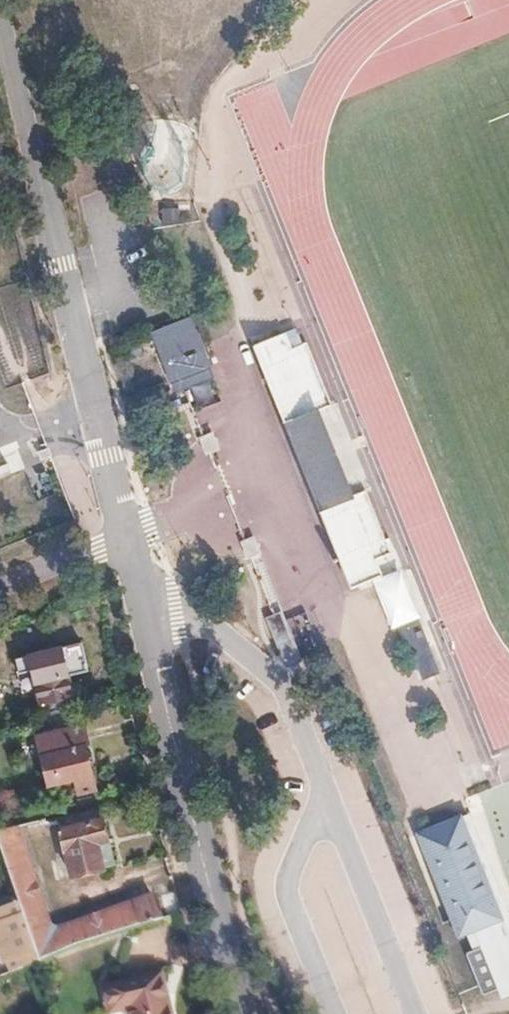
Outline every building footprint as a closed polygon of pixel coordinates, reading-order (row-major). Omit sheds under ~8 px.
[(195,325),(161,339),(179,387),(214,374),(195,325)] [(259,344),(265,359),(289,419),(295,417),(330,505),(324,508),(349,570),(356,567),(380,557),(392,552),(367,490),(355,495),(319,407),(332,402),(307,342),(301,327),(259,344)] [(199,397),(190,401),(193,407),(201,404),(199,397)] [(332,402),(319,407),(355,495),(367,490),(332,402)] [(295,417),(289,419),(324,508),(330,505),(295,417)] [(236,491),(227,495),(228,500),(238,496),(236,491)] [(380,557),(356,567),(363,582),(386,572),(380,557)] [(281,614),(267,619),(286,665),(300,660),(281,614)] [(424,621),(408,627),(428,675),(443,669),(424,621)] [(81,642),(14,657),(17,672),(31,669),(40,703),(71,695),(67,677),(87,672),(81,642)] [(84,729),(35,742),(46,786),(63,782),(67,796),(93,790),(85,758),(86,757),(85,752),(90,750),(84,729)] [(99,808),(58,819),(60,829),(101,819),(99,808)] [(466,929),(472,946),(465,949),(482,991),(503,983),(507,992),(508,991),(508,932),(507,933),(459,814),(416,831),(458,932),(466,929)] [(58,819),(9,831),(15,847),(62,835),(60,829),(58,819)] [(101,819),(60,829),(62,835),(73,877),(113,867),(101,819)] [(0,833),(0,868),(13,904),(35,964),(73,947),(157,922),(150,894),(129,901),(131,908),(46,932),(15,847),(9,831),(0,833)] [(5,963),(9,976),(25,969),(35,964),(13,904),(0,908),(0,965),(5,963)] [(107,988),(113,1011),(133,1006),(135,1013),(171,1013),(162,974),(107,988)]
